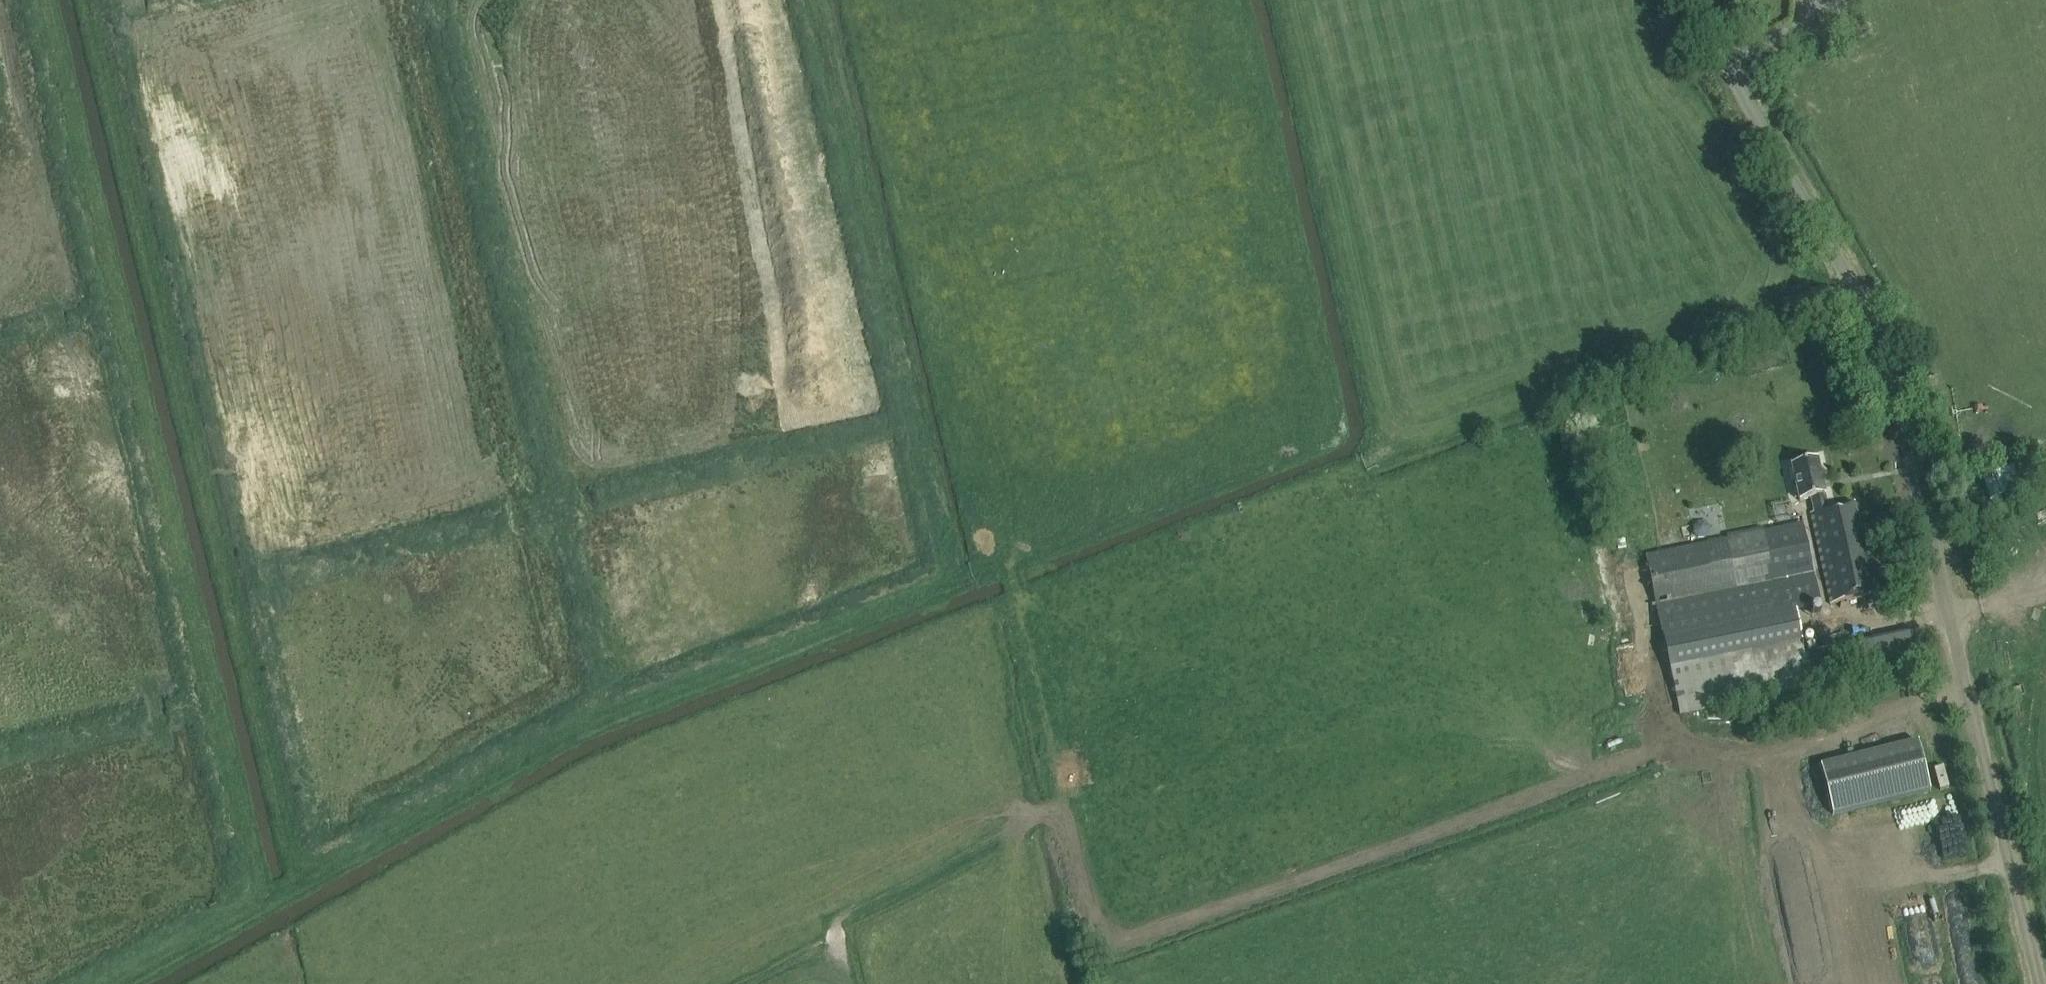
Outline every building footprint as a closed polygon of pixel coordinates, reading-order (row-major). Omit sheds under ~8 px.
[(1888,570),(1876,572),(1869,541),(1863,543),(1854,503),(1827,509),(1817,460),(1792,466),(1799,502),(1811,500),(1813,513),(1810,514),(1830,605),(1892,591),(1888,570)] [(1992,498),(2024,488),(2017,463),(1985,473),(1992,498)] [(1814,573),(1804,524),(1763,533),(1762,527),(1727,534),(1728,540),(1645,556),(1655,605),(1772,582),(1773,582),(1814,573)] [(1625,540),(1614,543),(1616,552),(1627,550),(1625,540)] [(1811,608),(1819,606),(1816,591),(1813,575),(1657,607),(1660,623),(1679,717),(1868,678),(1865,668),(1917,657),(1913,635),(1805,657),(1797,616),(1796,611),(1811,608)] [(1918,742),(1820,766),(1833,816),(1930,792),(1918,742)]
